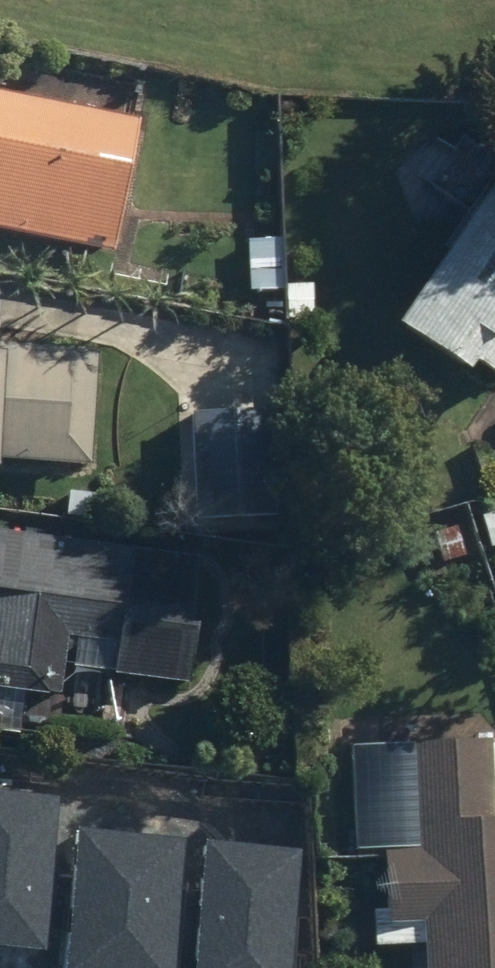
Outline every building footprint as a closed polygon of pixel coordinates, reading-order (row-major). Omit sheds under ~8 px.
[(0,99),(0,242),(110,261),(134,122),(0,99)] [(378,337),(487,413),(494,402),(494,154),(462,131),(421,191),(460,218),(378,337)] [(81,474),(86,355),(0,352),(0,471),(81,474)] [(267,419),(183,416),(180,524),(263,527),(267,419)] [(0,543),(0,699),(49,704),(52,679),(182,691),(194,562),(0,543)] [(416,744),(413,796),(343,792),(339,859),(368,861),(362,956),(408,959),(407,967),(494,967),(494,749),(416,744)] [(49,944),(69,793),(0,784),(0,938),(49,944)] [(75,967),(175,967),(191,843),(93,831),(75,967)] [(201,967),(301,967),(315,862),(217,849),(201,967)]
